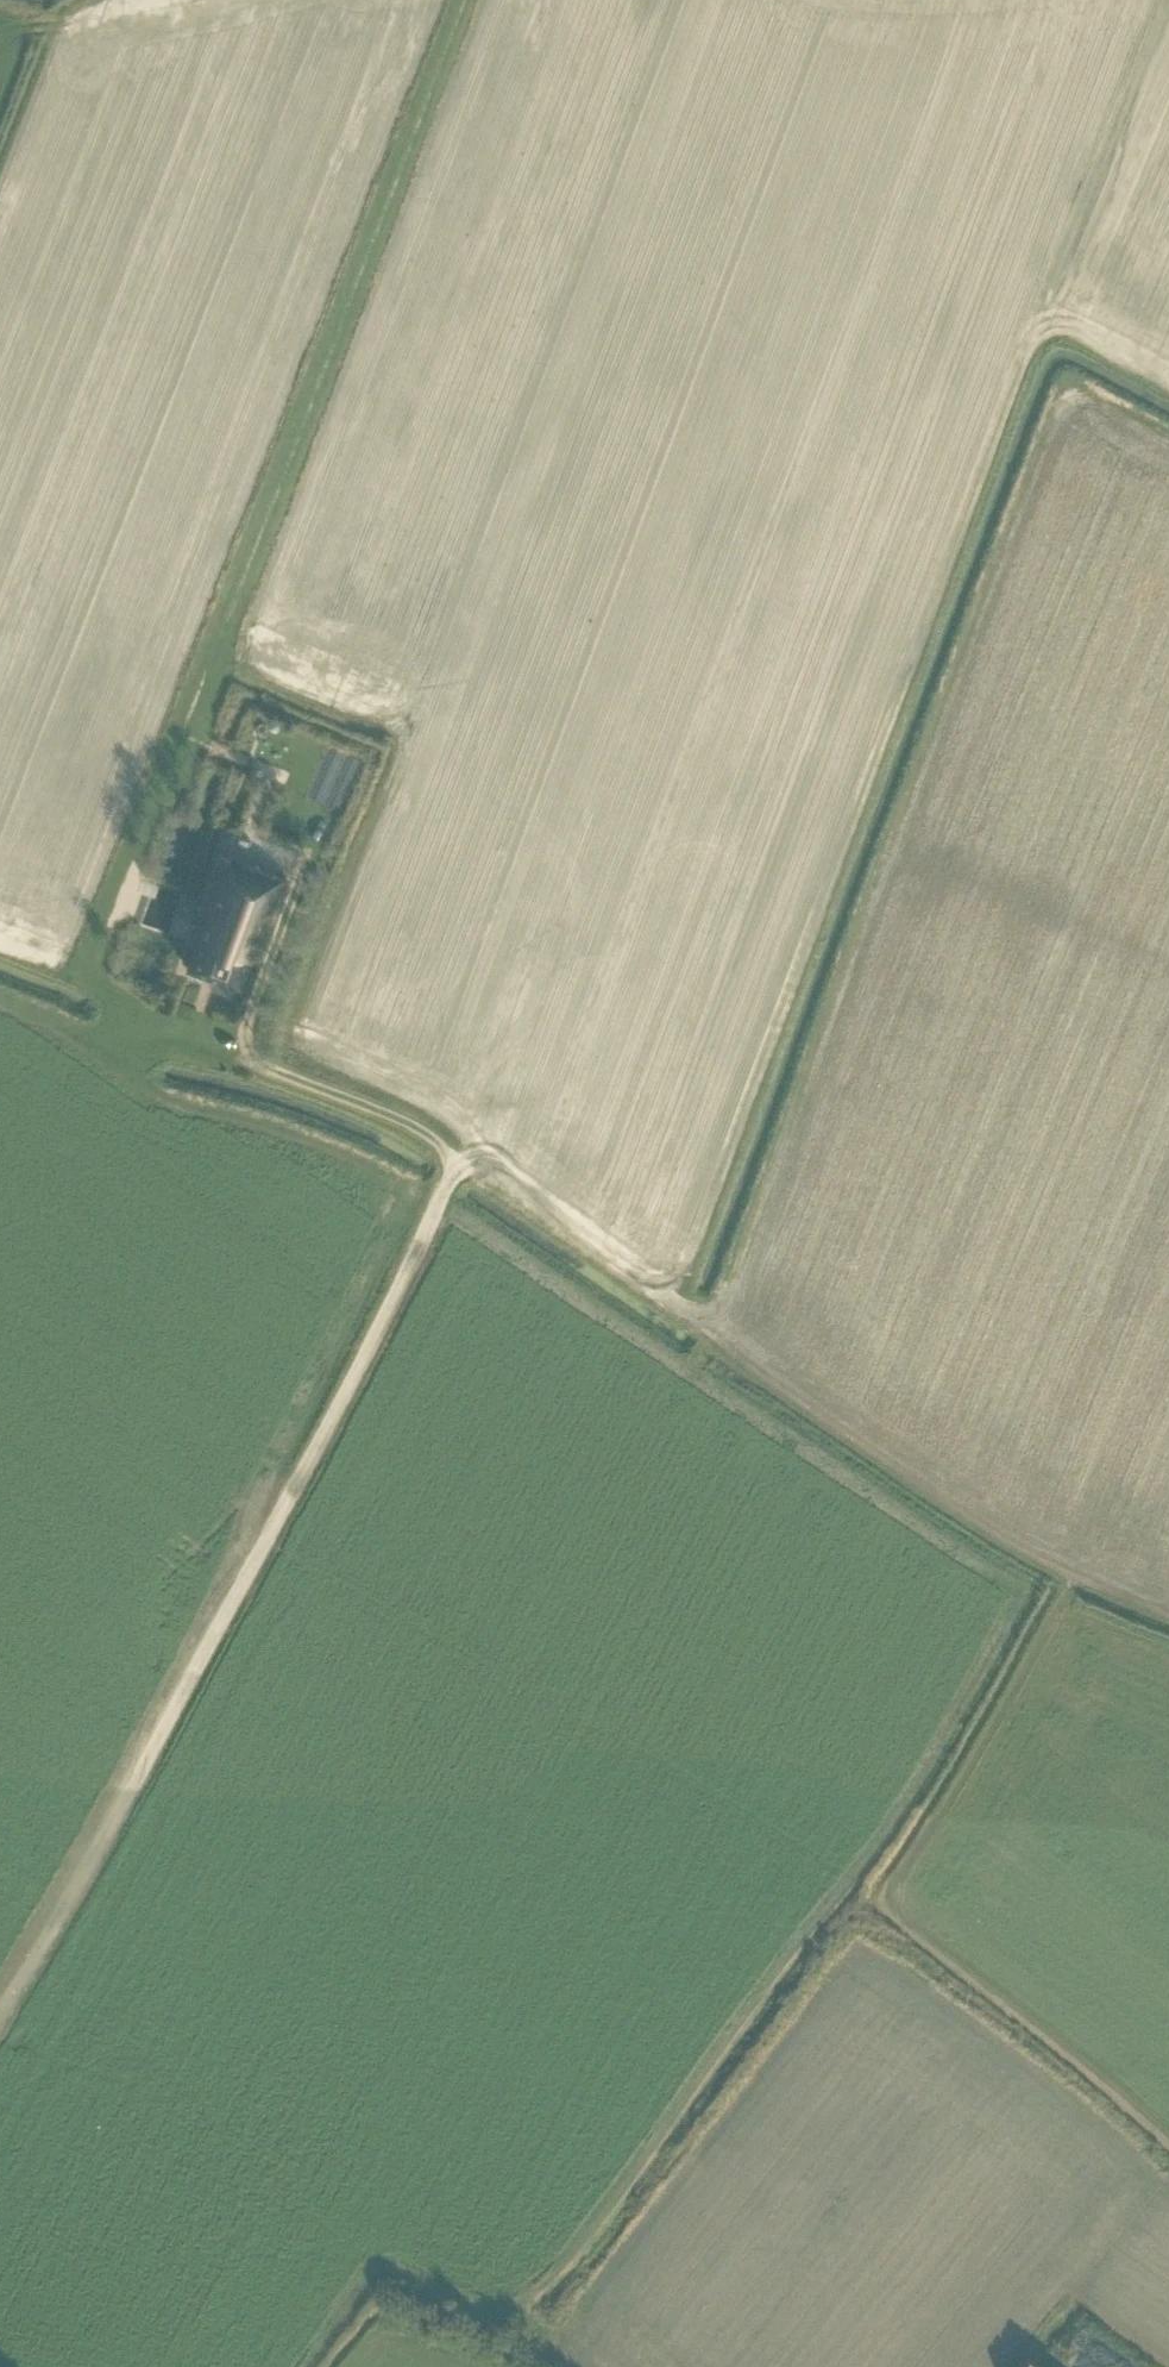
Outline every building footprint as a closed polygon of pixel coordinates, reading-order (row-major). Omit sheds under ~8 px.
[(187,968),(241,987),(252,956),(260,959),(287,879),(219,855),(190,942),(195,944),(187,968)]
